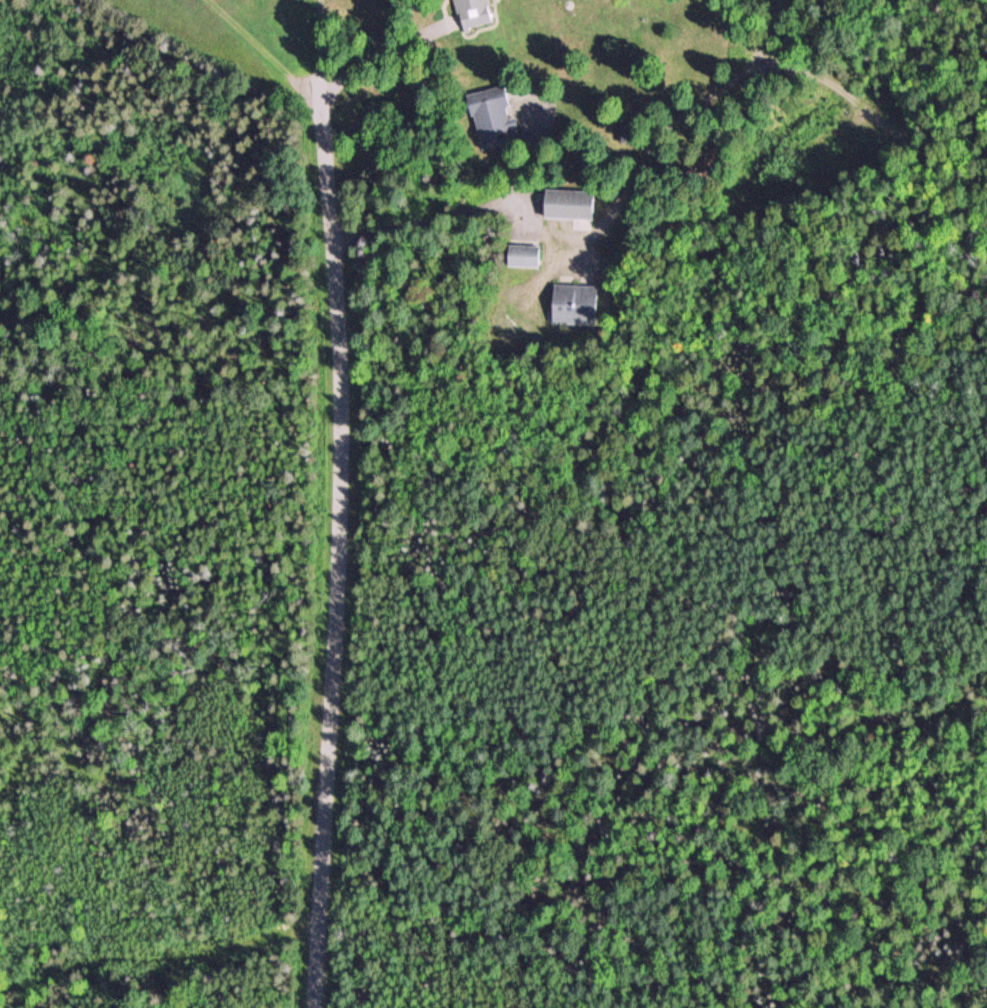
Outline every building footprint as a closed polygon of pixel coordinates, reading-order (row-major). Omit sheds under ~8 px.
[(493,21),(488,0),(456,0),(463,28),(493,21)] [(480,149),(513,143),(502,85),(469,91),(480,149)] [(593,189),(545,188),(544,217),(593,218),(593,189)] [(539,244),(508,244),(508,266),(539,266),(539,244)] [(593,284),(553,284),(553,323),(593,323),(593,284)]
